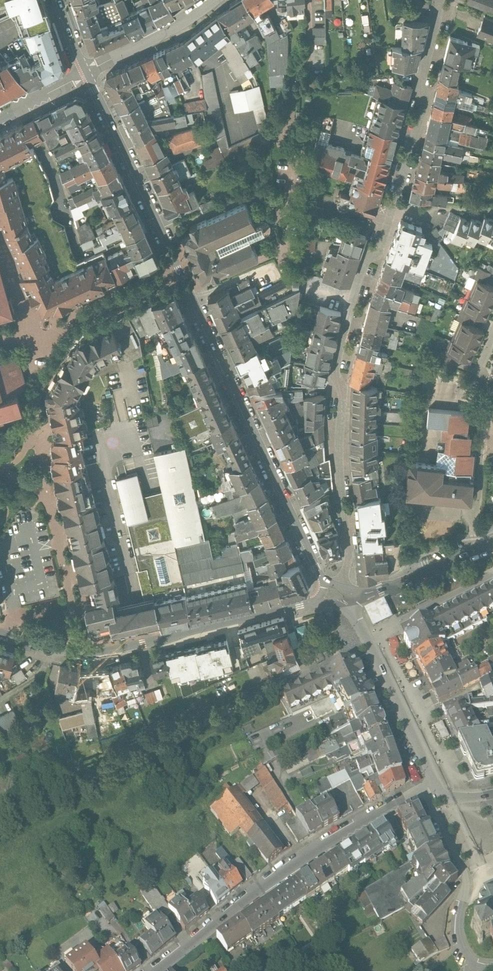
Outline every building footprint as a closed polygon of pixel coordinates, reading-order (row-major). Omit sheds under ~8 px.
[(4,8),(11,6),(19,33),(50,23),(46,9),(47,9),(44,0),(0,0),(0,10),(4,8)] [(78,13),(99,6),(97,0),(74,0),(73,0),(78,13)] [(116,1),(116,0),(111,2),(118,20),(124,19),(123,16),(122,14),(116,1)] [(116,1),(122,14),(123,16),(130,13),(124,0),(118,0),(116,1)] [(158,0),(150,0),(152,3),(160,21),(173,14),(166,0),(159,0),(158,0)] [(173,14),(190,0),(166,0),(173,14)] [(244,0),(237,0),(229,5),(230,6),(217,14),(231,36),(237,47),(247,41),(242,35),(239,34),(237,30),(246,25),(248,23),(247,19),(253,15),(251,12),(244,0)] [(251,12),(253,15),(256,20),(263,17),(262,16),(258,9),(273,0),(244,0),(251,12)] [(287,17),(304,15),(303,2),(304,1),(304,0),(286,0),(286,7),(287,17)] [(467,2),(492,11),(492,0),(468,0),(467,2)] [(146,6),(137,10),(145,28),(160,21),(152,3),(146,6)] [(99,6),(78,13),(84,32),(101,26),(99,21),(108,19),(107,15),(108,14),(104,4),(99,6)] [(0,22),(0,54),(5,59),(13,54),(8,45),(13,42),(18,52),(27,47),(19,33),(11,6),(4,8),(8,18),(0,22)] [(130,13),(123,16),(124,19),(130,35),(145,28),(137,10),(130,13)] [(279,37),(267,13),(262,16),(263,17),(256,20),(266,40),(269,74),(283,73),(284,76),(288,76),(287,34),(279,38),(279,37)] [(217,14),(185,40),(194,58),(195,61),(219,43),(217,39),(222,35),(225,40),(231,36),(217,14)] [(485,14),(477,33),(492,39),(492,18),(485,14)] [(109,30),(107,24),(101,26),(84,32),(90,49),(95,51),(130,35),(124,19),(118,20),(116,21),(118,27),(109,30)] [(428,22),(403,22),(402,48),(421,48),(428,22)] [(50,23),(19,33),(27,47),(36,61),(35,62),(37,64),(46,78),(47,80),(63,72),(65,66),(50,23)] [(252,36),(251,34),(246,25),(237,30),(239,34),(242,35),(247,41),(255,37),(254,35),(252,36)] [(326,27),(312,27),(313,44),(326,43),(326,27)] [(247,41),(237,47),(242,55),(251,49),(256,46),(261,43),(261,42),(255,32),(251,34),(252,36),(254,35),(255,37),(247,41)] [(237,47),(231,36),(225,40),(227,44),(222,47),(230,60),(228,61),(236,74),(249,66),(248,65),(242,55),(237,47)] [(450,37),(444,60),(460,64),(474,68),(479,45),(450,37)] [(185,40),(179,43),(165,49),(174,67),(178,65),(182,68),(183,70),(188,67),(187,64),(189,63),(188,61),(194,58),(185,40)] [(251,49),(257,60),(262,57),(256,46),(251,49)] [(402,48),(392,48),(392,67),(402,67),(402,66),(417,66),(421,48),(402,48)] [(174,67),(165,49),(153,55),(162,72),(162,73),(160,73),(162,86),(171,82),(166,71),(174,67)] [(251,49),(242,55),(248,65),(257,60),(251,49)] [(25,54),(8,63),(28,86),(36,82),(37,84),(46,78),(37,64),(31,67),(25,54)] [(153,55),(140,60),(151,83),(152,84),(157,82),(154,75),(162,72),(153,55)] [(140,60),(107,75),(106,75),(105,79),(114,97),(133,88),(128,80),(136,77),(142,87),(142,88),(151,83),(140,60)] [(249,66),(253,73),(262,68),(257,60),(248,65),(249,66)] [(460,64),(444,60),(440,77),(455,84),(460,64)] [(8,63),(0,67),(0,70),(13,95),(29,87),(28,86),(8,63)] [(183,70),(182,68),(178,65),(174,67),(179,78),(184,88),(190,85),(183,70)] [(249,66),(236,74),(241,81),(253,73),(249,66)] [(13,95),(0,70),(0,102),(13,95)] [(212,71),(202,74),(205,99),(207,108),(209,120),(222,151),(225,160),(270,140),(268,123),(264,105),(254,107),(258,124),(259,133),(227,148),(227,141),(212,71)] [(260,85),(253,73),(241,81),(244,89),(249,88),(254,107),(264,105),(260,85)] [(283,73),(269,74),(270,86),(284,85),(283,76),(284,76),(283,73)] [(455,84),(440,77),(439,82),(439,83),(437,91),(455,96),(470,101),(471,95),(460,91),(457,91),(458,85),(455,84)] [(179,78),(174,80),(178,91),(184,88),(179,78)] [(316,80),(309,78),(307,85),(315,87),(316,80)] [(171,82),(162,86),(165,94),(166,97),(178,91),(174,80),(171,82)] [(411,87),(394,81),(391,89),(376,85),(374,95),(375,96),(380,97),(406,105),(411,87)] [(163,95),(157,82),(152,84),(156,93),(158,97),(163,95)] [(142,87),(137,86),(133,88),(139,101),(156,93),(152,84),(151,83),(142,88),(142,87)] [(133,88),(114,97),(120,110),(139,101),(133,88)] [(244,89),(230,92),(234,111),(254,107),(249,88),(244,89)] [(455,96),(437,91),(434,103),(453,107),(454,103),(455,96)] [(351,92),(350,95),(341,95),(334,118),(369,127),(371,128),(373,120),(368,119),(375,96),(374,95),(364,92),(351,92)] [(156,93),(139,101),(148,119),(171,115),(166,97),(165,94),(163,95),(158,97),(156,93)] [(470,101),(455,96),(454,103),(473,108),(473,107),(475,102),(470,101)] [(76,97),(34,118),(43,135),(56,129),(58,128),(55,123),(65,119),(67,123),(88,113),(81,99),(76,97)] [(406,105),(380,97),(373,120),(371,128),(396,134),(397,134),(406,105)] [(205,99),(184,103),(185,112),(204,109),(207,108),(205,99)] [(148,119),(139,101),(120,110),(128,127),(148,119)] [(453,107),(434,103),(431,114),(456,120),(457,116),(451,114),(453,107)] [(185,112),(187,122),(205,119),(204,109),(185,112)] [(305,111),(296,111),(296,123),(305,123),(305,111)] [(185,112),(174,114),(175,123),(176,124),(187,122),(185,112)] [(88,113),(67,123),(71,132),(60,137),(59,137),(62,144),(72,139),(85,133),(96,128),(88,113)] [(171,115),(148,119),(151,127),(159,124),(161,126),(175,123),(174,114),(171,115)] [(456,120),(431,114),(427,133),(445,138),(449,124),(451,126),(463,129),(465,122),(456,120)] [(471,118),(458,114),(457,116),(456,120),(465,122),(470,124),(471,118)] [(34,118),(22,124),(29,137),(27,138),(29,142),(43,135),(34,118)] [(148,119),(128,127),(135,141),(154,132),(154,131),(151,127),(148,119)] [(470,124),(465,122),(463,129),(473,132),(473,131),(474,125),(470,124)] [(0,135),(0,220),(2,219),(6,234),(25,273),(20,276),(24,284),(29,282),(32,289),(29,291),(34,302),(41,299),(44,306),(51,302),(54,309),(72,301),(70,297),(74,296),(75,299),(116,281),(109,265),(102,251),(85,259),(84,258),(70,265),(66,256),(49,219),(30,225),(26,211),(50,204),(53,198),(48,178),(29,142),(27,138),(29,137),(22,124),(7,131),(0,135)] [(463,129),(451,126),(449,124),(445,138),(458,141),(460,133),(462,133),(463,129)] [(196,125),(167,136),(169,141),(172,149),(173,152),(202,142),(196,125)] [(488,129),(474,125),(473,131),(478,133),(478,135),(486,137),(488,129)] [(371,128),(369,127),(366,140),(367,140),(363,153),(369,155),(369,154),(389,159),(389,160),(396,134),(371,128)] [(85,133),(72,139),(75,146),(77,145),(78,143),(81,144),(84,151),(103,142),(96,128),(85,133)] [(319,128),(315,140),(316,141),(326,144),(330,131),(319,128)] [(60,137),(56,129),(43,135),(50,149),(54,148),(62,144),(59,137),(60,137)] [(154,132),(135,141),(145,161),(164,152),(172,149),(169,141),(159,143),(156,137),(154,132)] [(445,138),(427,133),(424,145),(461,154),(463,148),(446,144),(443,145),(445,138)] [(462,133),(460,133),(458,141),(478,146),(485,148),(486,148),(487,146),(485,146),(487,138),(486,137),(478,135),(477,137),(462,133)] [(62,144),(54,148),(58,156),(75,148),(75,146),(72,139),(62,144)] [(326,144),(316,141),(314,150),(311,169),(345,179),(347,173),(350,162),(348,162),(350,155),(351,153),(344,151),(344,150),(344,149),(326,144)] [(72,165),(60,171),(62,179),(74,174),(110,156),(103,142),(84,151),(82,152),(83,155),(86,156),(87,156),(89,159),(86,160),(84,160),(72,165)] [(58,156),(56,157),(58,163),(69,158),(76,155),(82,152),(84,151),(81,144),(78,143),(77,145),(75,146),(75,148),(58,156)] [(461,154),(424,145),(420,159),(439,164),(441,155),(443,157),(460,161),(462,154),(461,154)] [(222,151),(215,153),(219,163),(225,160),(222,151)] [(164,152),(145,161),(151,174),(160,169),(172,164),(168,156),(166,157),(164,152)] [(389,159),(369,154),(369,155),(367,163),(364,162),(364,161),(363,158),(350,155),(348,162),(350,162),(366,167),(386,173),(389,160),(389,159)] [(469,156),(462,154),(460,161),(467,163),(469,156)] [(110,156),(74,174),(77,180),(77,181),(95,172),(97,177),(95,178),(96,181),(107,176),(117,171),(110,156)] [(69,158),(58,163),(60,171),(72,165),(69,158)] [(160,169),(151,174),(153,177),(151,178),(152,180),(152,182),(154,185),(155,187),(157,187),(158,190),(179,181),(179,180),(191,175),(184,159),(172,164),(160,169)] [(439,164),(420,159),(416,174),(435,178),(447,180),(448,173),(443,173),(443,171),(438,171),(439,164)] [(291,179),(292,167),(279,166),(279,178),(291,179)] [(386,173),(366,167),(362,178),(355,176),(353,181),(355,182),(381,189),(384,179),(384,180),(386,173)] [(107,176),(96,181),(97,183),(100,182),(103,188),(101,189),(101,188),(99,188),(93,190),(92,188),(73,197),(76,205),(86,201),(97,195),(123,184),(117,171),(107,176)] [(355,176),(347,173),(345,179),(353,181),(355,176)] [(463,175),(448,173),(447,180),(451,180),(462,182),(463,175)] [(74,174),(62,179),(64,186),(67,185),(77,180),(74,174)] [(416,174),(415,174),(412,186),(431,188),(433,189),(435,182),(435,178),(416,174)] [(77,180),(67,185),(69,193),(80,187),(77,181),(77,180)] [(462,182),(451,180),(450,186),(450,191),(470,193),(471,182),(462,182)] [(179,181),(158,190),(159,190),(164,202),(169,213),(189,204),(192,205),(196,203),(197,199),(191,184),(182,188),(179,181)] [(381,189),(355,182),(352,192),(349,191),(348,195),(340,192),(337,203),(339,206),(344,208),(348,206),(349,204),(374,212),(377,202),(376,202),(381,189)] [(123,184),(97,195),(100,201),(102,200),(105,199),(106,203),(110,212),(113,211),(131,202),(123,184)] [(431,188),(412,186),(411,189),(409,197),(438,202),(440,194),(434,194),(430,196),(431,188)] [(453,197),(440,194),(438,202),(446,203),(446,201),(453,202),(453,197)] [(97,195),(86,201),(89,206),(100,201),(97,195)] [(73,197),(68,199),(72,207),(76,205),(73,197)] [(211,199),(199,205),(202,211),(214,206),(211,199)] [(76,205),(72,207),(74,213),(89,206),(86,201),(76,205)] [(131,202),(113,211),(116,219),(102,226),(105,232),(138,217),(131,202)] [(245,202),(206,220),(206,219),(197,223),(197,222),(189,226),(192,231),(182,236),(187,246),(185,247),(195,269),(197,268),(202,278),(211,274),(212,277),(220,273),(219,271),(227,267),(228,269),(258,254),(249,236),(259,231),(258,231),(264,228),(260,221),(255,223),(252,216),(251,216),(245,202)] [(324,208),(312,207),(310,214),(322,216),(324,208)] [(460,216),(450,212),(447,217),(458,222),(460,217),(460,216)] [(138,217),(105,232),(108,239),(122,232),(124,235),(122,235),(124,241),(126,240),(145,231),(138,217)] [(458,222),(447,217),(445,222),(456,227),(458,222)] [(466,220),(460,217),(458,222),(456,227),(454,232),(451,238),(462,242),(463,239),(470,223),(466,221),(466,220)] [(484,217),(482,222),(476,237),(486,241),(487,239),(492,225),(492,220),(489,218),(488,219),(484,217)] [(476,221),(471,219),(470,223),(463,239),(474,243),(476,237),(482,222),(476,220),(476,221)] [(456,227),(445,222),(443,227),(446,229),(454,232),(456,227)] [(338,227),(333,242),(340,243),(345,229),(338,227)] [(438,231),(436,228),(431,231),(439,241),(444,238),(438,231)] [(365,235),(345,229),(340,243),(339,248),(359,255),(365,235)] [(145,231),(126,240),(127,243),(124,244),(128,252),(124,253),(122,250),(108,256),(111,264),(151,246),(145,231)] [(105,232),(97,236),(100,243),(108,239),(105,232)] [(415,239),(396,232),(395,236),(394,236),(391,245),(427,258),(428,253),(426,252),(427,251),(416,247),(412,247),(415,239)] [(91,238),(81,243),(83,249),(94,244),(91,238)] [(104,244),(93,249),(96,254),(107,249),(104,244)] [(427,258),(391,245),(390,249),(388,254),(387,257),(405,264),(408,256),(411,259),(422,263),(423,262),(425,262),(427,258)] [(111,264),(109,265),(116,281),(140,270),(141,271),(142,270),(141,270),(149,266),(149,267),(150,266),(158,262),(158,263),(159,262),(151,246),(111,264)] [(359,255),(339,248),(338,248),(328,248),(324,261),(328,262),(323,279),(348,284),(353,268),(354,268),(359,255)] [(439,255),(432,252),(429,252),(428,253),(427,258),(437,262),(439,255)] [(405,264),(387,257),(385,262),(382,269),(381,273),(396,279),(400,280),(403,271),(411,275),(414,268),(405,264)] [(486,269),(479,266),(476,272),(488,277),(490,271),(486,269)] [(422,271),(414,268),(411,275),(420,278),(422,271)] [(488,277),(476,272),(474,277),(475,278),(485,282),(488,277)] [(396,279),(381,273),(376,287),(410,299),(413,292),(414,291),(404,288),(404,287),(394,283),(396,279)] [(475,278),(471,288),(482,293),(484,292),(485,293),(486,296),(488,296),(489,296),(492,297),(492,286),(485,282),(475,278)] [(238,285),(228,289),(231,297),(233,296),(233,295),(232,295),(233,295),(233,294),(251,286),(247,279),(237,283),(238,285)] [(227,289),(208,298),(214,311),(251,294),(254,293),(251,286),(233,294),(233,295),(233,296),(231,297),(228,289),(227,289)] [(410,299),(376,287),(370,301),(388,306),(389,304),(386,303),(387,301),(397,305),(398,304),(407,307),(410,299)] [(484,292),(482,293),(471,288),(467,297),(467,298),(476,302),(477,304),(479,304),(482,303),(483,304),(484,305),(488,307),(489,307),(489,308),(490,308),(492,308),(492,306),(492,303),(492,302),(492,299),(492,297),(489,296),(488,296),(486,296),(485,293),(484,292)] [(258,309),(257,309),(265,325),(269,323),(296,311),(298,290),(263,306),(258,309)] [(419,293),(413,292),(410,299),(416,301),(419,293)] [(174,293),(152,303),(162,325),(164,324),(183,316),(173,294),(174,294),(174,293)] [(251,294),(214,311),(221,326),(240,317),(237,309),(240,309),(255,302),(251,294)] [(483,304),(482,303),(479,304),(477,304),(476,302),(467,298),(467,297),(465,297),(461,307),(472,312),(485,317),(487,317),(488,313),(487,312),(486,311),(488,307),(484,305),(483,304)] [(416,301),(410,299),(407,307),(413,309),(415,310),(416,308),(414,307),(416,303),(418,304),(419,301),(416,301)] [(388,306),(370,301),(365,323),(382,327),(385,327),(390,306),(388,306)] [(152,303),(127,315),(139,336),(155,329),(162,325),(152,303)] [(341,313),(319,307),(314,326),(323,329),(336,332),(341,313)] [(441,309),(435,307),(430,319),(436,321),(441,309)] [(472,312),(461,307),(459,313),(470,318),(472,312)] [(257,309),(240,317),(221,326),(228,341),(265,325),(257,309)] [(470,318),(459,313),(457,318),(459,320),(468,323),(470,318)] [(139,336),(127,315),(110,323),(122,350),(127,360),(142,353),(139,336)] [(183,316),(164,324),(174,346),(193,338),(185,322),(183,316)] [(468,323),(459,320),(455,329),(466,334),(468,333),(469,334),(471,337),(472,338),(474,337),(478,339),(480,335),(481,336),(483,335),(484,332),(483,330),(468,323)] [(265,325),(228,341),(235,356),(255,347),(254,345),(251,338),(253,337),(256,338),(256,339),(273,331),(272,330),(275,329),(273,324),(270,325),(269,323),(265,325)] [(382,327),(365,323),(360,339),(378,343),(380,335),(390,338),(392,338),(393,334),(393,332),(382,329),(382,327)] [(174,346),(164,324),(162,325),(155,329),(165,351),(167,350),(174,346)] [(314,326),(312,326),(311,333),(313,333),(310,343),(332,350),(334,338),(322,334),(323,329),(314,326)] [(112,327),(88,338),(98,361),(122,350),(112,327)] [(469,334),(468,333),(466,334),(455,329),(451,339),(461,344),(461,345),(463,346),(466,345),(468,345),(468,347),(472,349),(474,349),(473,349),(475,350),(477,349),(478,346),(477,344),(476,344),(478,339),(474,337),(472,338),(471,337),(469,334)] [(393,334),(392,338),(390,338),(388,346),(395,348),(398,336),(393,334)] [(88,338),(77,343),(67,361),(89,373),(95,362),(98,361),(88,338)] [(174,346),(167,350),(169,354),(176,351),(183,367),(185,366),(203,358),(194,338),(193,338),(174,346)] [(463,346),(461,345),(461,344),(451,339),(450,338),(445,349),(446,349),(457,354),(469,359),(471,358),(472,355),(472,353),(471,353),(472,349),(468,347),(468,345),(466,345),(463,346)] [(378,343),(360,339),(357,355),(374,359),(375,357),(385,360),(387,353),(382,352),(376,351),(378,343)] [(310,343),(306,363),(328,367),(332,350),(310,343)] [(255,347),(235,356),(246,381),(278,366),(281,365),(277,356),(272,359),(270,355),(265,353),(260,355),(255,347)] [(457,354),(446,349),(443,354),(454,359),(457,354)] [(176,351),(169,354),(167,350),(165,351),(158,354),(161,362),(160,362),(161,368),(163,376),(183,367),(176,351)] [(413,360),(410,359),(409,367),(414,368),(421,354),(415,353),(413,360)] [(454,359),(443,354),(441,360),(452,365),(454,359)] [(374,359),(357,355),(354,363),(374,368),(373,369),(381,371),(380,373),(388,374),(390,363),(383,361),(374,359)] [(3,420),(3,417),(16,413),(15,409),(22,408),(17,390),(22,389),(26,387),(17,358),(13,359),(13,357),(0,360),(0,421),(3,420)] [(203,358),(185,366),(202,405),(176,417),(185,437),(195,433),(230,417),(203,358)] [(89,373),(67,361),(59,374),(81,386),(89,373)] [(328,367),(306,363),(305,362),(303,368),(302,368),(301,374),(302,374),(301,379),(302,379),(313,381),(318,382),(318,381),(324,382),(325,381),(328,376),(326,375),(328,367)] [(374,368),(354,363),(350,382),(352,382),(367,386),(369,379),(371,380),(371,376),(370,376),(370,373),(372,374),(373,369),(374,368)] [(278,366),(246,381),(250,390),(254,388),(275,387),(269,376),(272,376),(280,372),(278,366)] [(411,368),(402,366),(400,376),(409,378),(411,368)] [(388,374),(380,373),(378,382),(385,384),(388,375),(388,374)] [(81,386),(59,374),(47,394),(51,410),(78,403),(76,395),(81,386)] [(318,382),(313,381),(302,379),(301,387),(324,388),(324,382),(318,381),(318,382)] [(367,386),(352,382),(351,396),(376,398),(377,387),(367,386)] [(282,391),(251,392),(253,396),(256,403),(282,396),(282,391)] [(282,396),(256,403),(262,416),(287,404),(291,402),(299,400),(302,399),(302,395),(282,396)] [(324,395),(304,399),(304,405),(304,415),(305,429),(322,422),(324,395)] [(376,398),(351,396),(351,409),(376,411),(376,398)] [(299,400),(291,402),(287,404),(289,409),(293,418),(304,415),(304,405),(299,405),(299,400)] [(78,403),(51,410),(55,424),(82,417),(78,403)] [(287,404),(262,416),(274,442),(289,435),(296,433),(298,432),(297,426),(292,428),(285,411),(289,409),(287,404)] [(435,465),(409,462),(407,479),(408,479),(406,494),(443,498),(451,499),(470,501),(473,479),(476,453),(468,452),(469,435),(465,435),(468,412),(428,408),(428,424),(443,426),(444,439),(446,439),(445,451),(436,457),(435,465)] [(376,411),(351,409),(350,422),(376,424),(376,411)] [(82,417),(55,424),(58,437),(79,432),(85,431),(82,417)] [(230,417),(195,433),(197,438),(212,431),(217,440),(237,431),(230,417)] [(376,424),(350,422),(350,436),(375,434),(376,424)] [(217,440),(215,441),(218,449),(219,448),(224,446),(229,457),(231,457),(232,460),(227,461),(228,467),(241,464),(250,460),(237,431),(217,440)] [(323,431),(311,436),(315,444),(323,441),(323,431)] [(79,432),(58,437),(54,438),(51,443),(54,456),(51,461),(55,474),(86,467),(80,444),(82,444),(79,432)] [(375,434),(350,436),(350,451),(376,449),(376,434),(375,434)] [(289,435),(274,442),(276,447),(281,457),(296,451),(294,447),(291,439),(289,435)] [(311,436),(299,440),(302,446),(299,447),(298,445),(294,447),(296,451),(304,449),(311,446),(315,444),(311,436)] [(215,441),(207,445),(208,451),(211,450),(214,458),(221,454),(219,448),(218,449),(215,441)] [(315,444),(311,446),(313,452),(324,448),(323,441),(315,444)] [(313,452),(311,446),(304,449),(308,460),(307,461),(309,467),(310,467),(316,465),(318,464),(313,452)] [(185,448),(154,455),(163,494),(174,543),(175,543),(205,537),(185,448)] [(304,449),(296,451),(281,457),(286,469),(306,460),(307,461),(308,460),(304,449)] [(376,449),(350,451),(351,466),(361,465),(376,464),(376,449)] [(228,467),(224,468),(226,476),(233,473),(237,481),(237,483),(239,482),(240,485),(241,486),(258,478),(256,473),(252,464),(250,460),(241,464),(228,467)] [(306,460),(286,469),(294,484),(310,477),(313,475),(310,467),(309,467),(307,461),(306,460)] [(318,464),(316,465),(319,473),(319,474),(319,476),(331,474),(329,460),(318,464)] [(376,464),(361,465),(362,475),(374,473),(375,476),(377,476),(377,470),(377,467),(376,464)] [(316,465),(310,467),(313,475),(314,476),(319,474),(319,473),(316,465)] [(361,465),(351,466),(352,477),(362,475),(361,465)] [(86,467),(55,474),(63,508),(94,500),(86,467)] [(144,499),(138,474),(117,479),(139,570),(147,568),(155,600),(185,593),(183,580),(175,543),(174,543),(163,494),(144,499)] [(375,476),(353,480),(357,501),(369,498),(378,497),(376,487),(378,487),(377,476),(375,476)] [(319,480),(312,481),(310,477),(294,484),(293,485),(301,501),(312,496),(324,491),(321,484),(320,484),(319,480)] [(258,478),(241,486),(244,494),(249,504),(267,496),(258,478)] [(244,494),(213,505),(216,512),(207,514),(207,517),(233,512),(249,504),(244,494)] [(249,504),(233,512),(237,530),(242,528),(275,515),(267,496),(249,504)] [(312,496),(301,501),(302,503),(304,507),(314,502),(312,496)] [(314,502),(304,507),(313,526),(332,517),(327,496),(314,502)] [(378,497),(369,498),(357,501),(360,530),(355,531),(357,547),(373,546),(383,545),(382,537),(385,537),(384,529),(385,529),(384,515),(386,515),(385,506),(383,507),(383,504),(381,504),(380,497),(380,496),(378,497)] [(113,578),(94,500),(63,508),(82,586),(89,584),(90,588),(90,590),(91,595),(92,596),(93,598),(104,596),(105,599),(112,598),(118,596),(114,578),(113,578)] [(275,515),(242,528),(245,535),(249,534),(249,533),(257,531),(259,528),(266,541),(284,533),(275,515)] [(242,528),(237,530),(235,530),(239,549),(248,547),(245,535),(242,528)] [(235,530),(228,532),(231,544),(226,545),(226,547),(222,548),(223,554),(213,556),(212,551),(208,552),(213,574),(243,567),(241,558),(239,549),(235,530)] [(331,530),(325,532),(326,535),(318,537),(326,556),(330,558),(341,555),(337,532),(332,533),(331,530)] [(205,537),(175,543),(183,580),(198,577),(213,574),(208,552),(212,551),(208,536),(205,537)] [(286,539),(265,543),(269,551),(267,552),(254,556),(255,563),(266,559),(280,553),(281,553),(281,554),(283,554),(292,550),(286,539)] [(394,544),(387,545),(388,560),(387,560),(388,565),(400,563),(401,543),(394,544)] [(383,545),(373,546),(376,576),(389,574),(388,568),(388,565),(387,560),(388,560),(387,545),(383,545)] [(248,547),(239,549),(241,558),(254,556),(251,546),(248,547)] [(357,547),(355,548),(359,581),(376,580),(376,576),(373,546),(357,547)] [(293,553),(285,557),(283,559),(286,568),(298,564),(293,553)] [(266,559),(255,563),(257,571),(265,571),(270,572),(266,561),(267,561),(266,559)] [(286,568),(282,570),(285,577),(277,579),(283,598),(305,591),(308,586),(298,564),(286,568)] [(198,577),(183,580),(185,593),(186,595),(246,581),(245,573),(243,567),(213,574),(198,577)] [(139,570),(137,571),(145,602),(155,600),(147,568),(139,570)] [(263,580),(257,582),(258,584),(253,586),(249,569),(248,569),(248,572),(245,573),(246,581),(252,606),(283,598),(277,579),(270,581),(269,579),(263,581),(263,580)] [(282,570),(275,572),(277,579),(285,577),(282,570)] [(246,581),(186,595),(191,620),(252,606),(246,581)] [(426,620),(426,619),(419,623),(417,625),(417,624),(410,627),(410,628),(404,631),(416,655),(438,644),(439,644),(445,641),(472,627),(487,619),(484,613),(492,608),(492,586),(490,587),(490,588),(487,590),(486,589),(480,592),(481,593),(477,595),(477,594),(471,597),(471,598),(468,599),(467,599),(462,602),(458,604),(458,603),(452,606),(453,607),(449,609),(449,608),(443,611),(443,612),(440,613),(439,613),(434,616),(426,620)] [(185,593),(155,600),(160,622),(161,627),(191,620),(186,595),(185,593)] [(105,599),(99,601),(84,604),(89,624),(92,623),(94,633),(112,629),(112,633),(160,622),(155,600),(145,602),(115,609),(112,598),(105,599)] [(384,601),(364,610),(373,628),(392,619),(384,601)] [(283,616),(238,629),(242,642),(257,636),(261,635),(261,637),(271,634),(287,629),(283,616)] [(472,627),(452,638),(456,647),(477,636),(472,627)] [(287,629),(271,634),(273,640),(264,642),(266,651),(269,658),(293,648),(287,629)] [(242,642),(240,643),(245,657),(262,650),(257,636),(242,642)] [(207,640),(208,643),(184,649),(183,646),(178,647),(179,650),(165,653),(170,671),(172,678),(177,677),(178,679),(233,666),(227,639),(214,642),(213,639),(207,640)] [(438,644),(416,655),(425,672),(447,660),(441,649),(439,644),(438,644)] [(269,658),(267,659),(269,663),(271,668),(275,679),(301,668),(293,648),(269,658)] [(0,649),(0,669),(8,671),(13,653),(0,649)] [(165,653),(150,657),(154,675),(170,671),(165,653)] [(354,660),(348,663),(341,666),(341,667),(338,668),(338,667),(331,671),(324,675),(324,674),(317,678),(313,680),(306,683),(306,684),(302,686),(302,685),(295,688),(295,689),(291,691),(291,690),(284,693),(284,694),(282,695),(292,716),(311,707),(315,705),(333,697),(332,696),(346,690),(364,681),(361,675),(357,667),(354,660)] [(447,660),(425,672),(432,688),(441,684),(441,683),(441,682),(455,675),(456,676),(474,667),(471,661),(453,670),(448,660),(447,660)] [(139,661),(132,663),(128,661),(121,663),(134,695),(142,693),(140,683),(144,682),(139,661)] [(121,663),(112,667),(112,666),(108,666),(117,689),(112,691),(117,706),(123,704),(127,702),(125,698),(134,695),(121,663)] [(80,669),(60,665),(55,692),(55,693),(60,694),(61,691),(75,694),(80,669)] [(107,667),(80,669),(75,694),(83,693),(90,693),(112,691),(117,689),(108,666),(107,667)] [(488,666),(476,672),(480,680),(491,675),(488,666)] [(474,667),(456,676),(463,689),(480,680),(476,672),(474,667)] [(21,668),(13,673),(17,682),(26,676),(21,668)] [(441,683),(441,684),(447,697),(463,689),(456,676),(441,683)] [(480,682),(484,692),(492,688),(492,677),(480,682)] [(364,681),(346,690),(332,696),(333,697),(315,705),(311,707),(316,718),(341,706),(344,712),(345,711),(359,705),(373,698),(372,695),(374,694),(371,687),(368,688),(364,681)] [(447,697),(441,684),(432,688),(439,701),(447,697)] [(484,692),(487,701),(492,699),(492,688),(484,692)] [(154,690),(144,693),(147,703),(158,699),(154,690)] [(90,693),(83,693),(84,699),(80,700),(82,712),(59,719),(63,730),(85,724),(89,739),(98,736),(90,693)] [(471,697),(468,698),(443,708),(447,716),(465,708),(466,710),(468,710),(481,708),(484,708),(483,701),(472,703),(471,697)] [(373,698),(359,705),(345,711),(350,726),(354,725),(359,723),(380,714),(374,698),(373,698)] [(471,716),(477,727),(485,727),(484,723),(489,722),(487,708),(492,707),(492,699),(487,701),(483,701),(484,708),(481,708),(482,711),(471,716)] [(123,704),(117,706),(119,713),(125,711),(123,704)] [(487,708),(489,722),(484,723),(485,727),(488,727),(492,727),(492,707),(487,708)] [(465,708),(447,716),(458,739),(481,735),(486,735),(488,735),(488,727),(485,727),(477,727),(471,716),(468,710),(466,710),(465,708)] [(0,716),(0,729),(19,720),(14,709),(0,716)] [(380,714),(359,723),(362,731),(365,730),(367,731),(370,737),(387,731),(380,714)] [(359,723),(354,725),(350,726),(349,726),(337,732),(331,736),(327,739),(329,743),(315,749),(320,759),(346,747),(345,743),(346,743),(344,738),(353,735),(357,743),(370,737),(367,731),(365,730),(362,731),(359,723)] [(370,737),(348,747),(352,755),(372,746),(373,748),(375,751),(392,744),(387,731),(370,737)] [(353,735),(344,738),(346,743),(345,743),(346,747),(348,746),(357,743),(353,735)] [(488,738),(486,735),(481,735),(458,739),(477,780),(492,775),(492,737),(488,738)] [(392,744),(375,751),(373,748),(365,752),(368,759),(344,769),(349,778),(366,770),(374,766),(397,758),(392,744)] [(270,749),(255,755),(263,766),(275,758),(270,749)] [(397,758),(374,766),(366,770),(369,776),(376,773),(378,776),(364,782),(367,787),(379,779),(401,770),(397,758)] [(268,775),(264,769),(252,777),(256,783),(258,781),(268,775)] [(310,769),(300,774),(302,780),(312,775),(310,769)] [(401,770),(379,779),(367,787),(363,789),(370,802),(405,782),(401,770)] [(285,801),(268,775),(258,781),(275,807),(285,801)] [(252,777),(239,787),(245,795),(257,785),(256,783),(252,777)] [(362,777),(351,783),(357,792),(363,789),(367,787),(364,782),(362,777)] [(327,779),(316,784),(321,795),(331,789),(327,779)] [(226,785),(214,795),(220,802),(232,793),(226,785)] [(220,802),(210,810),(231,836),(240,828),(248,838),(262,827),(240,799),(245,795),(239,787),(232,793),(220,802)] [(328,799),(310,809),(322,829),(339,819),(328,799)] [(285,801),(275,807),(278,811),(288,805),(285,801)] [(416,803),(398,813),(409,835),(427,826),(416,803)] [(310,809),(309,808),(296,816),(296,817),(309,837),(322,829),(310,809)] [(296,817),(286,824),(298,843),(309,837),(296,817)] [(392,837),(383,823),(370,831),(382,850),(383,851),(395,843),(391,837),(392,837)] [(437,847),(427,826),(409,835),(408,836),(418,858),(437,847)] [(282,853),(262,827),(248,838),(250,840),(246,844),(249,848),(253,844),(268,863),(282,853)] [(370,831),(352,844),(364,862),(382,850),(370,831)] [(352,844),(337,853),(348,869),(350,872),(364,862),(352,844)] [(418,858),(412,861),(417,870),(416,871),(417,874),(414,875),(417,880),(407,886),(400,890),(408,903),(409,903),(423,890),(429,885),(434,881),(432,879),(432,878),(449,868),(437,847),(418,858)] [(233,863),(221,848),(215,853),(223,863),(224,863),(229,869),(230,869),(234,874),(239,870),(233,863)] [(337,853),(323,863),(334,878),(348,869),(337,853)] [(252,877),(238,859),(233,863),(239,870),(247,880),(252,877)] [(234,874),(230,869),(229,869),(224,863),(223,863),(212,872),(217,879),(229,894),(242,884),(234,874)] [(334,878),(323,863),(309,872),(320,888),(334,878)] [(408,903),(400,890),(407,886),(404,883),(405,877),(407,873),(411,871),(408,864),(403,867),(364,891),(381,919),(405,906),(408,903)] [(449,868),(432,878),(432,879),(434,881),(429,885),(433,888),(427,893),(432,897),(442,887),(445,889),(457,878),(449,868)] [(309,872),(296,881),(306,897),(320,888),(309,872)] [(229,894),(217,879),(205,889),(208,893),(206,895),(209,899),(212,897),(217,904),(229,894)] [(306,897),(296,881),(281,891),(292,907),(306,897)] [(427,893),(423,890),(409,903),(421,914),(417,919),(422,924),(449,893),(445,889),(442,887),(432,897),(427,893)] [(483,893),(484,894),(480,895),(479,898),(483,907),(478,909),(483,920),(475,924),(474,924),(471,925),(473,928),(474,928),(480,939),(478,940),(480,943),(483,942),(482,940),(490,936),(492,942),(492,888),(483,893)] [(182,890),(176,895),(180,899),(186,895),(182,890)] [(292,907),(281,891),(267,901),(277,916),(278,917),(292,907)] [(208,910),(197,896),(185,905),(196,920),(208,910)] [(185,905),(180,899),(169,908),(185,929),(196,920),(185,905)] [(267,901),(240,919),(250,932),(251,934),(257,930),(258,932),(273,922),(272,920),(277,916),(267,901)] [(114,916),(105,904),(99,909),(107,921),(114,916)] [(176,936),(158,915),(145,925),(151,933),(162,947),(176,936)] [(240,919),(217,935),(226,949),(232,945),(233,946),(245,938),(244,936),(250,932),(240,919)] [(119,933),(104,944),(108,949),(114,956),(129,946),(119,933)] [(151,933),(140,941),(151,955),(162,947),(151,933)] [(429,938),(413,948),(420,959),(411,964),(414,968),(438,952),(434,946),(429,938)] [(445,938),(438,941),(439,943),(443,950),(450,947),(445,938)] [(439,943),(434,946),(438,952),(443,950),(439,943)] [(66,960),(73,970),(124,970),(114,956),(108,949),(95,958),(87,946),(66,960)] [(129,946),(114,956),(124,970),(130,970),(141,963),(129,946)] [(58,961),(53,964),(56,969),(57,970),(66,970),(58,961)]
